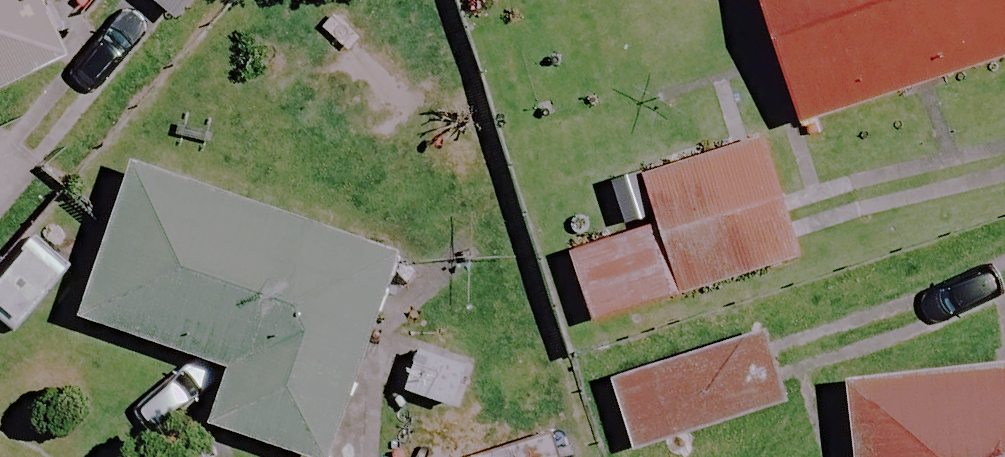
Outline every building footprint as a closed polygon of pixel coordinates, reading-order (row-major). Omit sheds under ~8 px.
[(34,0),(0,0),(0,89),(62,60),(34,0)] [(178,21),(193,0),(149,0),(178,21)] [(797,127),(1004,58),(1004,0),(755,0),(797,127)] [(795,258),(754,137),(636,177),(659,244),(571,274),(589,328),(795,258)] [(141,170),(89,321),(224,368),(205,424),(300,456),(321,456),(391,257),(141,170)] [(781,406),(758,330),(606,377),(629,453),(781,406)] [(474,352),(411,331),(389,396),(453,417),(474,352)] [(841,386),(850,456),(1004,456),(1004,366),(841,386)] [(473,456),(558,456),(554,439),(473,456)]
